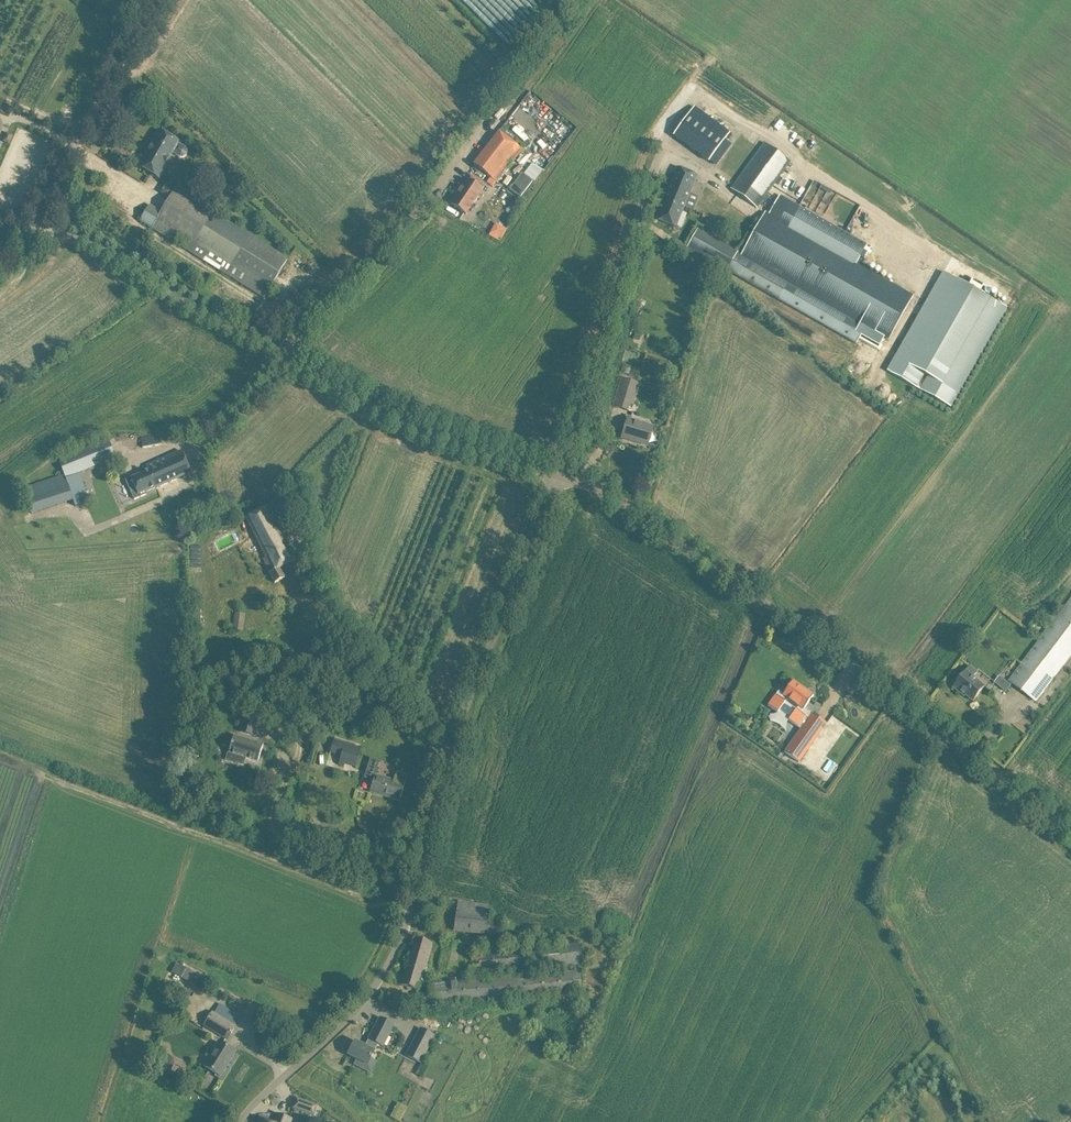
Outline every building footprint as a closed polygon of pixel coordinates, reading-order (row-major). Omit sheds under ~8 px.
[(680,127),(673,136),(709,161),(730,133),(694,107),(680,127)] [(187,149),(187,148),(186,147),(177,142),(177,141),(159,131),(153,141),(155,143),(141,167),(157,177),(171,152),(180,157),(182,157),(183,157),(185,157),(186,156),(187,154),(187,153),(188,152),(188,151),(187,149)] [(499,132),(474,165),(491,178),(487,181),(492,186),(522,150),(499,132)] [(732,190),(757,208),(790,162),(766,144),(732,190)] [(697,176),(678,168),(657,219),(676,227),(697,176)] [(451,204),(466,214),(485,185),(472,176),(469,181),(468,180),(451,204)] [(170,199),(162,212),(150,205),(139,221),(264,298),(288,260),(191,200),(194,196),(176,185),(174,188),(164,183),(159,192),(170,199)] [(699,229),(688,247),(858,344),(867,328),(888,339),(912,295),(855,263),(866,245),(780,196),(769,214),(766,212),(742,254),(699,229)] [(504,241),(510,228),(498,222),(492,236),(504,241)] [(887,371),(952,407),(1008,308),(984,295),(988,286),(972,277),(967,285),(944,272),(887,371)] [(614,406),(631,411),(639,384),(622,379),(614,406)] [(622,438),(647,446),(653,428),(628,420),(622,438)] [(159,435),(149,437),(141,438),(143,448),(161,445),(159,435)] [(65,474),(23,488),(32,515),(73,501),(75,506),(89,502),(80,474),(67,479),(66,477),(115,457),(108,439),(59,459),(64,472),(65,474)] [(181,451),(171,455),(147,466),(149,470),(131,478),(138,495),(156,487),(157,488),(191,473),(181,451)] [(270,507),(246,518),(241,521),(246,532),(251,529),(265,558),(263,559),(275,583),(285,578),(280,568),(296,559),(270,507)] [(1070,656),(1070,601),(1010,681),(1036,701),(1070,656)] [(970,668),(961,679),(954,688),(960,692),(961,691),(974,701),(984,688),(972,678),(976,673),(970,668)] [(778,691),(767,707),(800,729),(784,751),(799,762),(827,723),(812,713),(812,714),(804,709),(814,696),(807,691),(806,692),(791,682),(783,694),(778,691)] [(246,712),(242,724),(255,728),(258,715),(246,712)] [(264,744),(234,735),(229,753),(258,762),(264,744)] [(274,738),(271,746),(284,750),(286,742),(274,738)] [(355,746),(345,743),(334,740),(330,754),(341,757),(339,765),(344,767),(346,761),(356,765),(360,755),(354,753),(355,746)] [(377,775),(372,792),(399,801),(407,776),(396,772),(393,781),(383,778),(386,767),(365,760),(363,769),(377,775)] [(458,901),(454,931),(465,932),(485,935),(489,906),(469,903),(458,901)] [(434,944),(426,942),(415,939),(402,985),(417,989),(420,980),(427,983),(430,974),(422,972),(422,971),(425,971),(434,944)] [(203,1025),(217,1034),(227,1039),(241,1016),(220,1002),(213,1013),(211,1011),(203,1025)] [(355,1042),(348,1055),(357,1059),(354,1064),(364,1069),(370,1072),(376,1061),(370,1057),(377,1043),(383,1046),(393,1025),(389,1023),(380,1018),(365,1046),(355,1042)] [(434,1036),(420,1028),(406,1056),(420,1063),(434,1036)] [(203,1065),(211,1070),(220,1076),(226,1066),(225,1065),(233,1052),(234,1053),(235,1052),(217,1041),(203,1065)] [(158,1049),(152,1060),(162,1066),(168,1055),(158,1049)] [(423,1065),(420,1073),(426,1076),(430,1067),(423,1065)] [(293,1108),(314,1116),(318,1106),(296,1098),(293,1108)]
